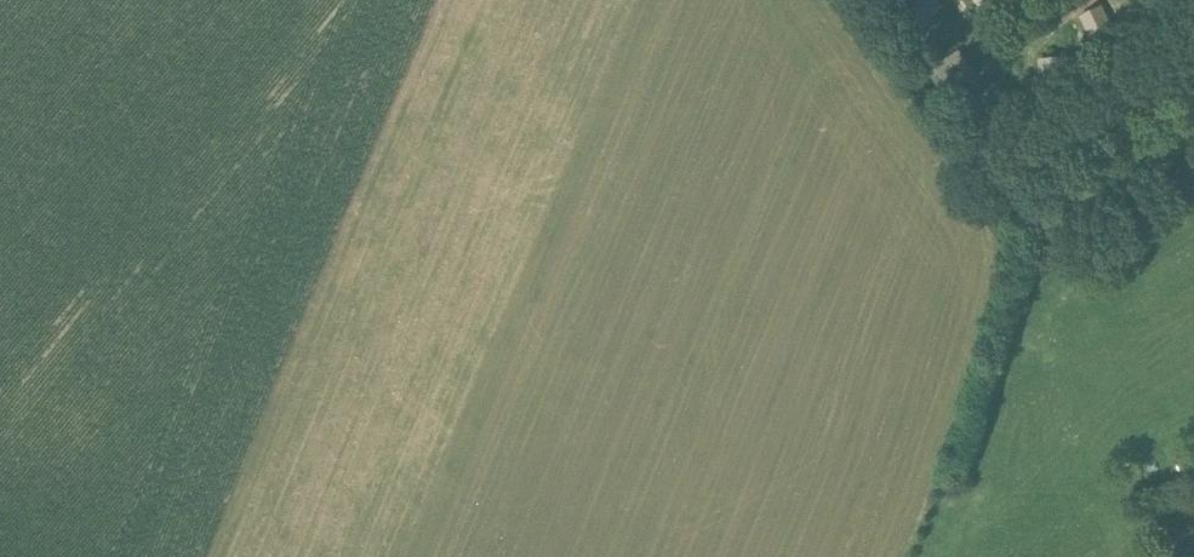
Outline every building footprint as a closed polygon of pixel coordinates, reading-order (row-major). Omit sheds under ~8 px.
[(900,9),(919,28),(941,7),(934,0),(910,0),(900,9)] [(1147,21),(1171,9),(1166,0),(1136,0),(1147,21)] [(1084,21),(1097,48),(1121,37),(1108,9),(1084,21)] [(1038,58),(1038,89),(1065,88),(1065,58),(1038,58)]
